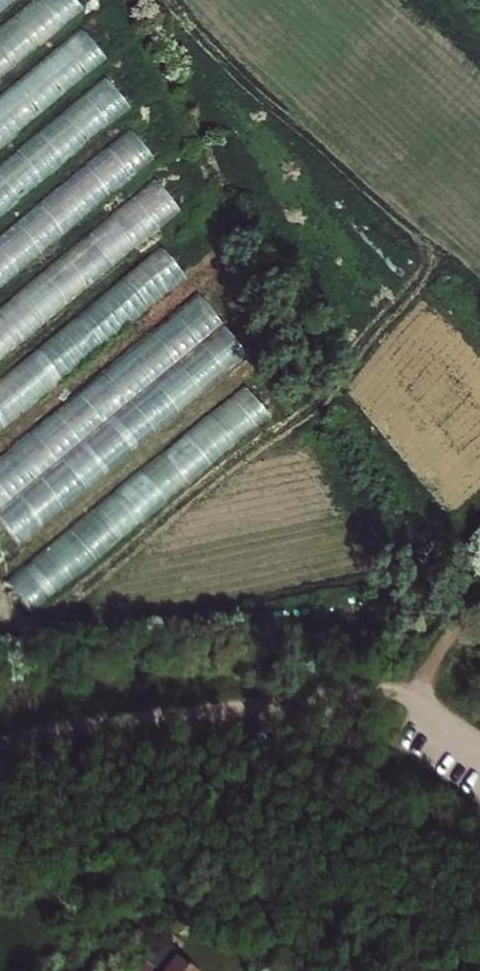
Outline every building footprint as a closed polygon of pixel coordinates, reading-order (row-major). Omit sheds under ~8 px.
[(0,29),(0,81),(85,15),(73,0),(37,0),(0,29)] [(19,0),(0,0),(0,15),(19,0)] [(0,96),(0,149),(109,65),(83,32),(0,96)] [(0,163),(0,214),(131,110),(106,78),(0,163)] [(0,234),(0,284),(157,165),(133,133),(0,234)] [(180,211),(154,180),(0,307),(0,359),(180,211)] [(0,376),(0,426),(188,280),(164,249),(0,376)] [(0,452),(0,522),(13,539),(247,359),(201,298),(0,452)] [(249,385),(2,578),(27,610),(274,417),(249,385)] [(184,952),(187,948),(174,936),(153,952),(134,970),(205,970),(184,952)]
